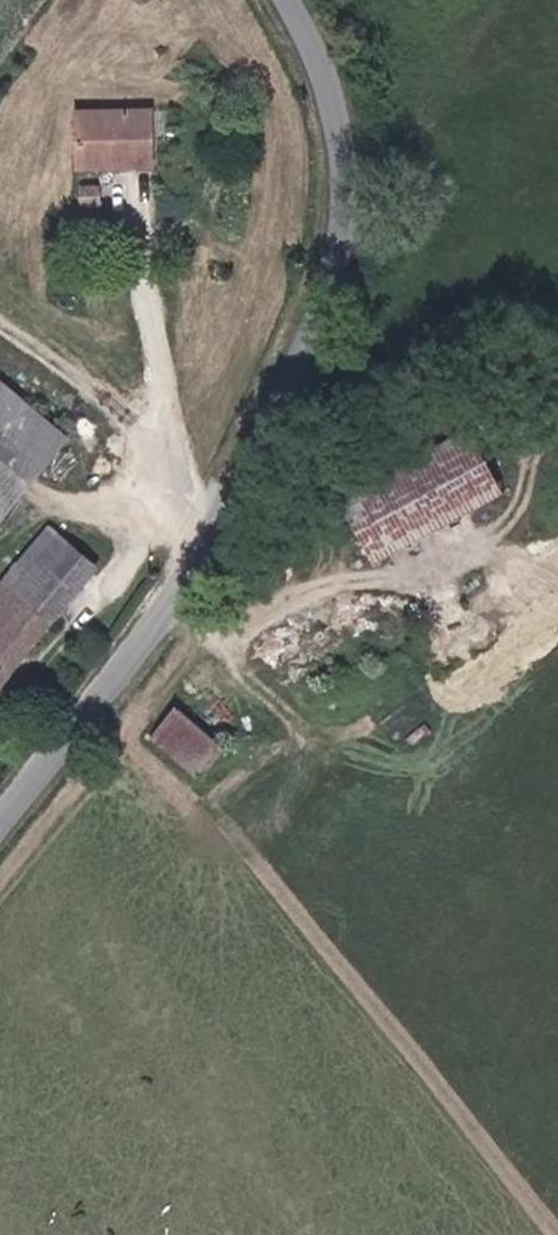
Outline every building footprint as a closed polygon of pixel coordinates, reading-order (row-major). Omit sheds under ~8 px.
[(77,128),(78,184),(154,184),(154,128),(83,128),(77,128)] [(65,445),(0,389),(0,521),(65,445)] [(505,530),(472,467),(347,532),(381,597),(505,530)] [(98,573),(51,533),(33,553),(83,590),(98,573)] [(7,582),(55,623),(83,590),(33,553),(7,582)] [(0,590),(0,642),(21,660),(55,623),(7,582),(0,590)] [(7,677),(21,660),(0,642),(0,670),(7,677)] [(177,713),(152,742),(198,782),(225,751),(177,713)]
